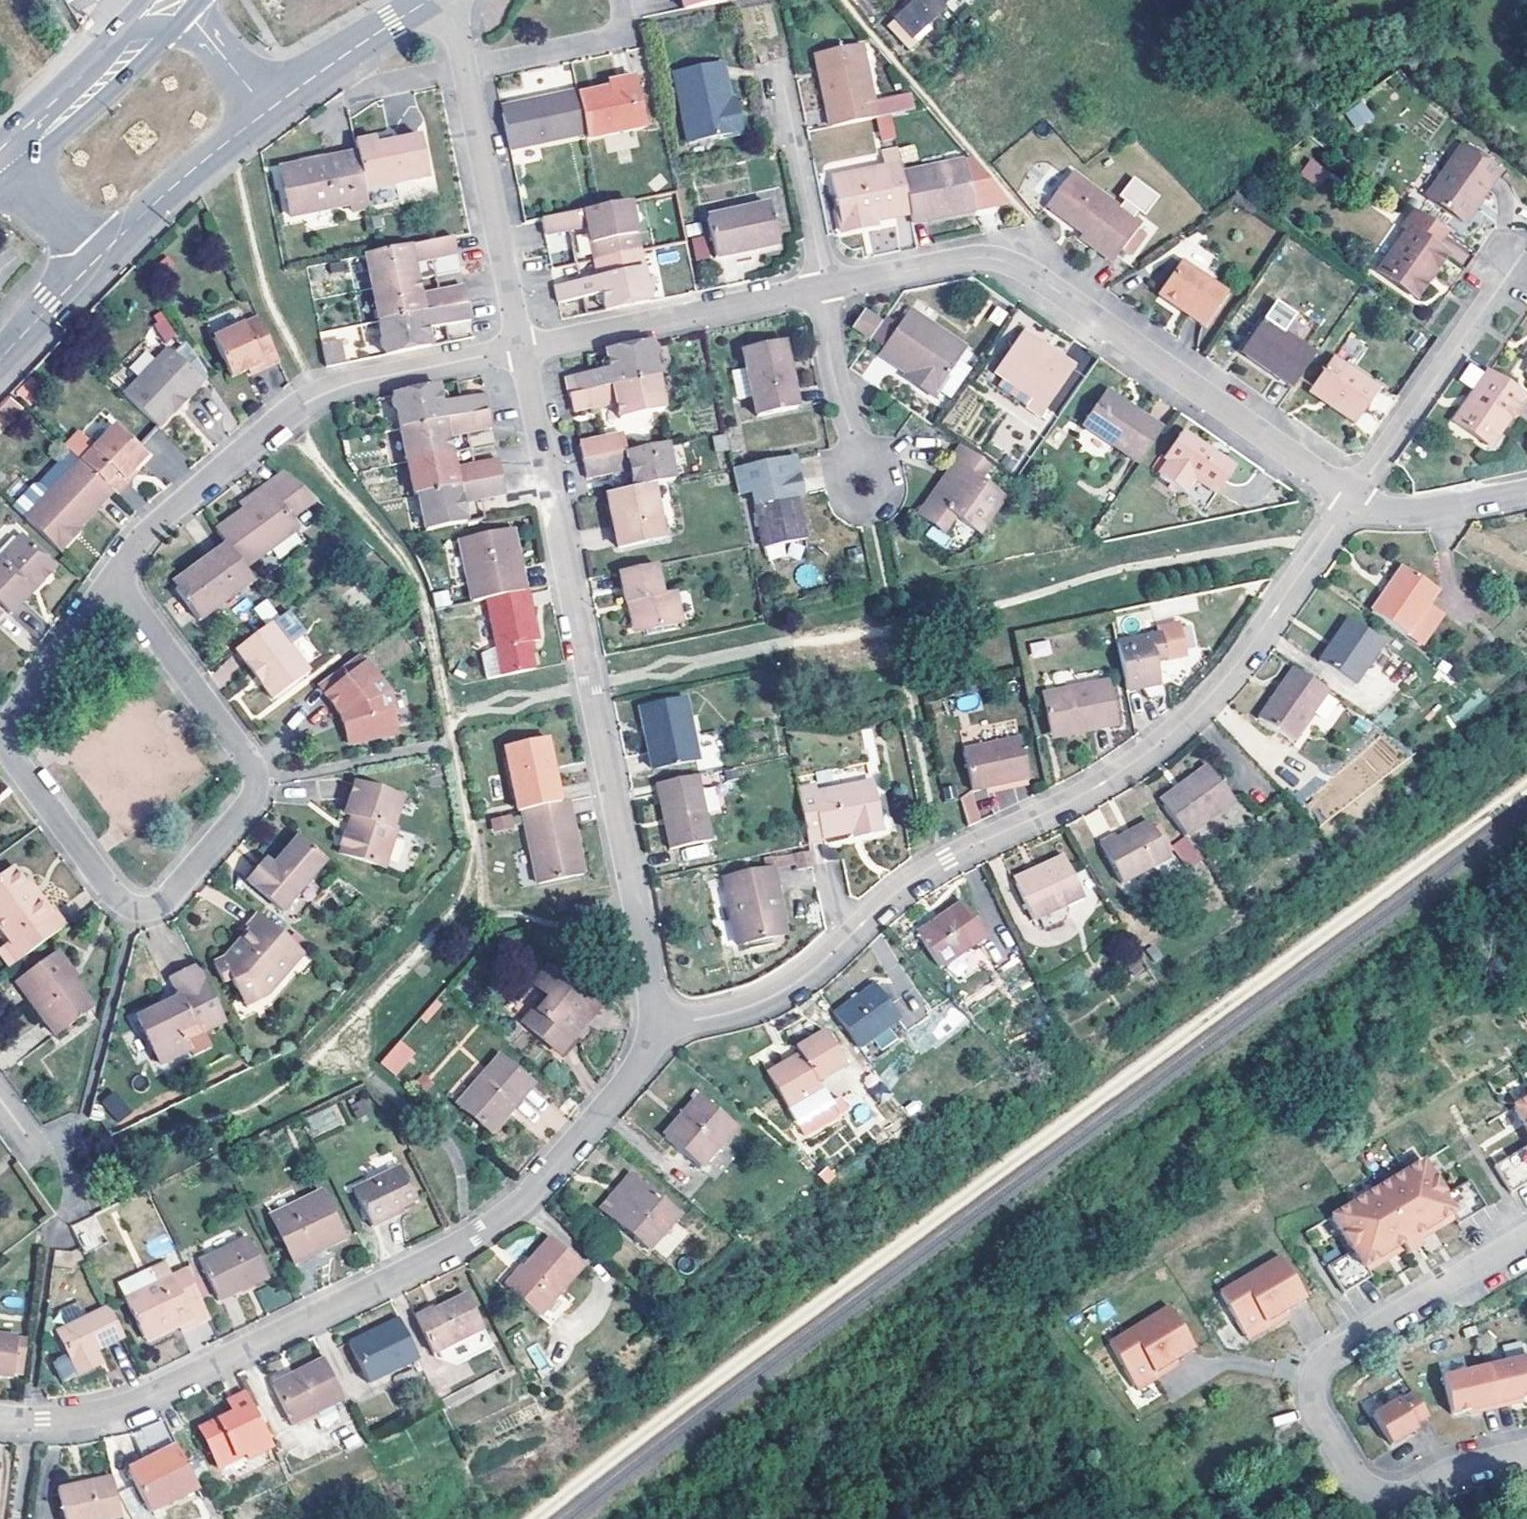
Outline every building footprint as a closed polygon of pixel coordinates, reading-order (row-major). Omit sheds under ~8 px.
[(720,0),(675,0),(677,11),(720,2),(720,0)] [(944,14),(932,0),(923,0),(890,28),(909,50),(930,32),(926,29),(944,14)] [(887,115),(884,100),(869,103),(858,46),(815,54),(830,127),(876,117),(887,115)] [(688,141),(736,132),(731,107),(736,105),(734,98),(729,99),(722,60),(674,70),(688,141)] [(611,91),(577,98),(584,132),(661,117),(652,74),(609,82),(611,91)] [(576,89),(577,98),(611,91),(609,82),(576,89)] [(509,148),(584,132),(577,98),(576,89),(531,98),(533,107),(502,114),(509,148)] [(907,96),(884,100),(887,115),(910,110),(907,96)] [(500,105),(502,114),(533,107),(531,98),(500,105)] [(1346,114),(1356,126),(1371,115),(1361,102),(1346,114)] [(731,107),(736,132),(740,131),(736,105),(731,107)] [(892,140),(887,115),(876,117),(881,142),(892,140)] [(359,153),(367,190),(429,178),(421,138),(386,146),(378,148),(377,142),(376,140),(357,144),(359,153)] [(1456,222),(1475,195),(1482,184),(1485,187),(1497,169),(1459,143),(1421,197),(1456,222)] [(908,215),(900,177),(894,147),(879,150),(882,167),(830,177),(840,230),(867,223),(868,228),(873,228),(873,223),(908,215)] [(370,207),(367,190),(359,153),(282,169),(291,215),(351,203),(353,210),(370,207)] [(908,215),(910,224),(971,212),(960,164),(900,177),(908,215)] [(1302,174),(1314,182),(1321,172),(1309,164),(1302,174)] [(1127,238),(1136,245),(1143,234),(1134,227),(1138,222),(1068,172),(1044,205),(1080,231),(1076,236),(1111,260),(1118,250),(1127,238)] [(1321,172),(1314,182),(1320,186),(1326,176),(1321,172)] [(1142,218),(1160,193),(1133,174),(1116,199),(1142,218)] [(1475,195),(1456,222),(1461,225),(1480,198),(1475,195)] [(590,243),(636,233),(630,200),(599,206),(541,218),(544,234),(587,225),(590,243)] [(769,205),(707,218),(715,257),(778,244),(769,205)] [(1440,227),(1412,208),(1400,224),(1403,227),(1373,271),(1409,297),(1438,252),(1427,244),(1440,227)] [(867,223),(840,230),(841,234),(868,228),(867,223)] [(577,264),(591,261),(586,229),(572,231),(577,264)] [(594,260),(640,250),(636,233),(590,243),(594,260)] [(374,286),(414,278),(411,260),(458,251),(455,236),(379,252),(367,254),(374,286)] [(695,259),(708,257),(705,236),(692,238),(695,259)] [(1127,238),(1118,250),(1126,257),(1136,245),(1127,238)] [(597,276),(643,267),(640,250),(594,260),(597,276)] [(1179,260),(1158,293),(1202,321),(1222,290),(1179,260)] [(604,309),(650,300),(643,267),(597,276),(555,285),(558,301),(600,292),(604,309)] [(381,319),(468,301),(465,284),(417,295),(414,278),(374,286),(381,319)] [(1272,298),(1260,316),(1280,329),(1292,311),(1272,298)] [(472,320),(468,301),(381,319),(389,353),(428,345),(425,328),(472,320)] [(1295,307),(1292,311),(1280,329),(1301,343),(1316,321),(1295,307)] [(851,325),(864,334),(875,319),(862,309),(851,325)] [(148,324),(168,341),(178,330),(158,313),(148,324)] [(904,314),(893,330),(881,346),(878,352),(906,372),(903,376),(908,380),(912,375),(934,391),(961,352),(904,314)] [(1260,316),(1242,344),(1264,359),(1261,363),(1290,383),(1312,350),(1301,343),(1280,329),(1260,316)] [(869,338),(881,346),(893,330),(880,320),(879,322),(869,338)] [(265,373),(281,365),(261,322),(213,344),(231,382),(247,375),(263,367),(265,373)] [(1053,360),(1059,352),(1019,325),(1014,333),(1053,360)] [(747,365),(753,395),(757,414),(796,407),(781,329),(742,337),(747,365)] [(1053,360),(1014,333),(990,366),(1043,403),(1072,362),(1059,352),(1053,360)] [(341,339),(326,342),(323,342),(328,365),(342,362),(346,362),(341,339)] [(570,392),(654,375),(646,341),(605,349),(608,364),(566,373),(570,392)] [(1239,349),(1261,363),(1264,359),(1242,344),(1239,349)] [(185,402),(187,404),(206,385),(172,352),(128,399),(161,431),(176,416),(173,413),(185,402)] [(1346,365),(1331,354),(1307,388),(1350,417),(1373,384),(1346,365)] [(1523,359),(1518,366),(1526,372),(1526,361),(1523,359)] [(737,398),(753,395),(747,365),(731,368),(737,398)] [(263,367),(247,375),(250,380),(265,373),(263,367)] [(661,408),(654,375),(570,392),(573,408),(615,399),(619,416),(661,408)] [(931,396),(934,391),(912,375),(908,380),(931,396)] [(1501,379),(1465,431),(1500,455),(1524,419),(1526,421),(1526,397),(1501,379)] [(403,426),(490,408),(486,391),(439,401),(435,384),(396,392),(403,426)] [(1128,414),(1132,407),(1106,388),(1101,395),(1128,414)] [(25,410),(10,395),(0,404),(0,433),(25,410)] [(1128,414),(1101,395),(1081,423),(1136,462),(1161,427),(1132,407),(1128,414)] [(173,413),(176,416),(178,418),(189,406),(187,404),(185,402),(173,413)] [(410,459),(450,451),(447,434),(493,424),(490,408),(403,426),(410,459)] [(999,426),(988,443),(1007,455),(1018,438),(999,426)] [(125,481),(135,471),(148,457),(117,427),(81,462),(113,493),(116,497),(125,488),(125,481)] [(75,428),(65,447),(80,456),(90,437),(75,428)] [(472,449),(493,440),(489,429),(467,437),(472,449)] [(1170,461),(1161,474),(1184,491),(1194,477),(1214,491),(1232,465),(1182,430),(1163,456),(1170,461)] [(583,458),(627,449),(623,431),(580,440),(583,458)] [(665,442),(627,449),(583,458),(587,474),(629,467),(633,486),(652,482),(672,478),(665,442)] [(991,464),(959,442),(947,459),(956,466),(944,481),(940,477),(916,511),(941,529),(952,513),(978,531),(1003,495),(980,480),(991,464)] [(421,492),(503,475),(500,458),(453,467),(450,451),(410,459),(417,493),(421,492)] [(804,536),(796,493),(792,473),(797,472),(794,454),(746,463),(762,544),(804,536)] [(1154,470),(1161,474),(1170,461),(1163,456),(1160,454),(1151,468),(1154,470)] [(78,531),(113,493),(81,462),(50,495),(26,520),(59,552),(78,531)] [(125,481),(125,488),(138,474),(135,471),(125,481)] [(242,503),(248,511),(292,479),(284,472),(242,503)] [(792,473),(796,493),(801,492),(797,472),(792,473)] [(428,528),(464,520),(460,502),(507,494),(503,475),(421,492),(428,528)] [(230,546),(246,567),(300,529),(293,518),(318,501),(292,479),(248,511),(220,533),(230,546)] [(615,513),(622,545),(664,536),(652,482),(633,486),(607,491),(611,514),(615,513)] [(14,509),(26,520),(50,495),(37,483),(14,509)] [(618,545),(622,545),(615,513),(611,514),(618,545)] [(487,594),(525,587),(512,524),(461,535),(473,597),(487,594)] [(59,552),(63,556),(83,535),(78,531),(59,552)] [(0,568),(0,607),(13,620),(34,599),(30,595),(39,586),(42,590),(58,574),(25,542),(0,568)] [(246,567),(230,546),(204,564),(208,569),(179,589),(200,620),(256,581),(246,567)] [(634,596),(641,626),(682,618),(676,587),(663,590),(657,561),(620,568),(627,598),(634,596)] [(1403,632),(1424,601),(1435,586),(1400,562),(1368,608),(1403,632)] [(30,595),(34,599),(42,590),(39,586),(30,595)] [(485,676),(533,666),(527,639),(538,637),(527,586),(525,587),(487,594),(498,648),(480,651),(485,676)] [(633,628),(641,626),(634,596),(627,598),(633,628)] [(254,606),(263,622),(277,613),(268,598),(254,606)] [(1403,632),(1418,643),(1440,612),(1424,601),(1403,632)] [(277,620),(294,644),(310,632),(293,609),(277,620)] [(1378,641),(1343,616),(1314,657),(1349,682),(1378,641)] [(1115,639),(1126,686),(1154,680),(1150,657),(1183,650),(1177,619),(1154,624),(1155,630),(1115,639)] [(277,620),(240,647),(277,699),(314,673),(294,644),(277,620)] [(1029,643),(1031,657),(1051,655),(1049,640),(1029,643)] [(324,682),(330,692),(370,663),(364,653),(324,682)] [(370,663),(330,692),(345,715),(350,742),(396,734),(392,712),(394,712),(391,693),(370,663)] [(1324,686),(1291,663),(1255,713),(1289,737),(1324,686)] [(1076,719),(1078,728),(1114,719),(1104,676),(1041,691),(1049,726),(1076,719)] [(686,694),(642,703),(654,764),(698,755),(686,694)] [(1312,717),(1327,729),(1344,707),(1330,695),(1312,717)] [(1051,734),(1078,728),(1076,719),(1049,726),(1051,734)] [(1018,734),(964,746),(974,787),(1027,774),(1018,734)] [(525,809),(561,803),(549,739),(507,746),(519,811),(525,809)] [(1201,761),(1178,779),(1178,786),(1160,800),(1181,829),(1226,796),(1201,761)] [(701,770),(656,779),(669,843),(714,834),(701,770)] [(859,819),(861,826),(879,822),(868,774),(815,786),(813,777),(797,780),(808,833),(823,830),(823,827),(851,820),(859,819)] [(1156,796),(1160,800),(1178,786),(1178,779),(1156,796)] [(355,832),(349,830),(346,837),(343,835),(340,845),(344,846),(342,852),(386,866),(399,827),(393,825),(402,796),(355,782),(345,813),(353,815),(359,817),(355,832)] [(561,803),(525,809),(539,882),(584,873),(570,801),(561,803)] [(489,818),(492,831),(515,827),(512,813),(489,818)] [(353,815),(349,830),(355,832),(359,817),(353,815)] [(853,828),(861,826),(859,819),(851,820),(853,828)] [(1172,852),(1147,819),(1118,841),(1115,836),(1101,847),(1129,884),(1172,852)] [(1186,835),(1171,846),(1187,868),(1202,856),(1186,835)] [(329,860),(301,836),(277,863),(269,857),(251,876),(286,908),(329,860)] [(810,842),(795,845),(798,856),(799,863),(813,859),(810,842)] [(1037,867),(1015,877),(1030,909),(1081,885),(1064,849),(1035,862),(1037,867)] [(1013,873),(1015,877),(1037,867),(1035,862),(1013,873)] [(738,939),(781,931),(769,880),(777,878),(775,864),(725,874),(738,939)] [(9,952),(20,968),(69,933),(58,917),(54,920),(44,905),(40,908),(30,894),(17,876),(0,888),(0,930),(14,949),(9,952)] [(769,880),(781,931),(788,929),(777,878),(769,880)] [(40,908),(44,905),(34,891),(30,894),(40,908)] [(963,898),(917,930),(940,963),(986,930),(963,898)] [(1064,908),(1040,916),(1044,927),(1068,919),(1064,908)] [(290,962),(292,964),(304,950),(258,911),(247,924),(251,930),(237,944),(240,947),(230,958),(228,954),(215,962),(225,981),(232,977),(242,996),(261,986),(264,992),(290,962)] [(597,917),(578,921),(579,926),(599,922),(597,917)] [(11,975),(20,968),(9,952),(0,960),(11,975)] [(41,997),(32,1004),(58,1041),(95,1015),(71,981),(76,978),(61,958),(29,981),(41,997)] [(186,1041),(226,1021),(196,960),(166,976),(177,996),(136,1018),(160,1062),(189,1048),(186,1041)] [(264,992),(264,993),(274,1000),(300,971),(292,964),(290,962),(264,992)] [(552,965),(536,982),(542,987),(558,970),(552,965)] [(542,987),(536,982),(511,1009),(565,1056),(578,1041),(584,1045),(596,1031),(587,1022),(601,1007),(558,970),(542,987)] [(833,1006),(858,1041),(898,1012),(873,977),(833,1006)] [(20,987),(32,1004),(41,997),(29,981),(20,987)] [(261,986),(242,996),(245,1003),(264,993),(264,992),(261,986)] [(800,1045),(782,1055),(769,1064),(788,1097),(820,1079),(816,1073),(843,1055),(825,1021),(796,1038),(800,1045)] [(417,1054),(402,1041),(382,1063),(397,1076),(417,1054)] [(458,1104),(489,1132),(532,1084),(501,1055),(458,1104)] [(119,1091),(102,1097),(112,1122),(129,1115),(119,1091)] [(736,1121),(701,1091),(665,1132),(699,1162),(736,1121)] [(1514,1106),(1526,1127),(1526,1098),(1514,1106)] [(314,1134),(342,1124),(335,1106),(307,1116),(314,1134)] [(1495,1165),(1501,1176),(1511,1192),(1526,1183),(1526,1146),(1495,1165)] [(1327,1264),(1334,1277),(1343,1292),(1359,1283),(1371,1276),(1368,1271),(1365,1266),(1402,1243),(1405,1249),(1408,1254),(1422,1246),(1419,1240),(1416,1235),(1452,1214),(1456,1219),(1458,1224),(1486,1207),(1476,1191),(1470,1180),(1444,1195),(1424,1160),(1385,1183),(1332,1214),(1352,1249),(1327,1264)] [(386,1212),(399,1206),(414,1199),(399,1169),(353,1191),(370,1228),(389,1219),(386,1212)] [(626,1188),(608,1208),(650,1243),(680,1209),(633,1169),(621,1183),(626,1188)] [(603,1204),(608,1208),(626,1188),(621,1183),(603,1204)] [(311,1250),(313,1254),(344,1239),(321,1192),(272,1216),(292,1259),(311,1250)] [(386,1212),(389,1219),(402,1213),(399,1206),(386,1212)] [(95,1214),(72,1224),(83,1251),(106,1241),(95,1214)] [(1416,1235),(1419,1240),(1456,1219),(1452,1214),(1416,1235)] [(655,1250),(668,1259),(687,1231),(675,1222),(655,1250)] [(535,1315),(550,1300),(584,1264),(552,1236),(523,1266),(526,1269),(507,1289),(535,1315)] [(232,1285),(235,1292),(268,1276),(248,1237),(199,1261),(215,1294),(232,1285)] [(1365,1266),(1368,1271),(1405,1249),(1402,1243),(1365,1266)] [(311,1250),(292,1259),(296,1267),(315,1257),(313,1254),(311,1250)] [(1305,1297),(1305,1295),(1281,1254),(1221,1290),(1245,1332),(1246,1333),(1286,1309),(1305,1297)] [(178,1327),(207,1312),(186,1269),(173,1277),(165,1263),(118,1287),(143,1339),(176,1322),(178,1327)] [(501,1284),(507,1289),(526,1269),(523,1266),(520,1263),(501,1284)] [(232,1285),(215,1294),(218,1302),(235,1292),(232,1285)] [(434,1353),(482,1328),(465,1293),(433,1310),(431,1306),(415,1314),(433,1353),(434,1353)] [(550,1300),(535,1315),(547,1325),(561,1311),(550,1300)] [(1135,1383),(1175,1359),(1196,1346),(1170,1305),(1110,1341),(1135,1383)] [(125,1337),(111,1308),(61,1333),(80,1375),(102,1363),(96,1352),(125,1337)] [(1286,1309),(1246,1333),(1249,1338),(1289,1314),(1286,1309)] [(176,1322),(143,1339),(146,1344),(177,1329),(179,1334),(210,1318),(207,1312),(178,1327),(176,1322)] [(367,1382),(417,1356),(397,1317),(346,1342),(367,1382)] [(482,1328),(434,1353),(455,1362),(490,1345),(482,1328)] [(12,1378),(12,1372),(20,1373),(24,1337),(0,1334),(0,1377),(12,1378)] [(61,1381),(76,1375),(67,1353),(52,1359),(61,1381)] [(1501,1403),(1522,1399),(1526,1398),(1526,1357),(1487,1366),(1481,1367),(1443,1376),(1451,1414),(1469,1410),(1495,1405),(1501,1403)] [(287,1422),(342,1395),(324,1358),(269,1384),(287,1422)] [(1175,1359),(1135,1383),(1138,1388),(1178,1364),(1175,1359)] [(249,1457),(272,1446),(246,1391),(228,1400),(234,1413),(202,1428),(220,1465),(247,1452),(249,1457)] [(1428,1417),(1414,1394),(1401,1402),(1399,1400),(1375,1416),(1392,1445),(1418,1429),(1416,1425),(1428,1417)] [(1496,1408),(1503,1407),(1523,1403),(1522,1399),(1501,1403),(1495,1405),(1469,1410),(1470,1414),(1496,1408)] [(150,1511),(199,1486),(169,1427),(137,1443),(145,1460),(128,1469),(150,1511)] [(122,1517),(113,1476),(58,1488),(65,1518),(115,1518),(122,1517)]
